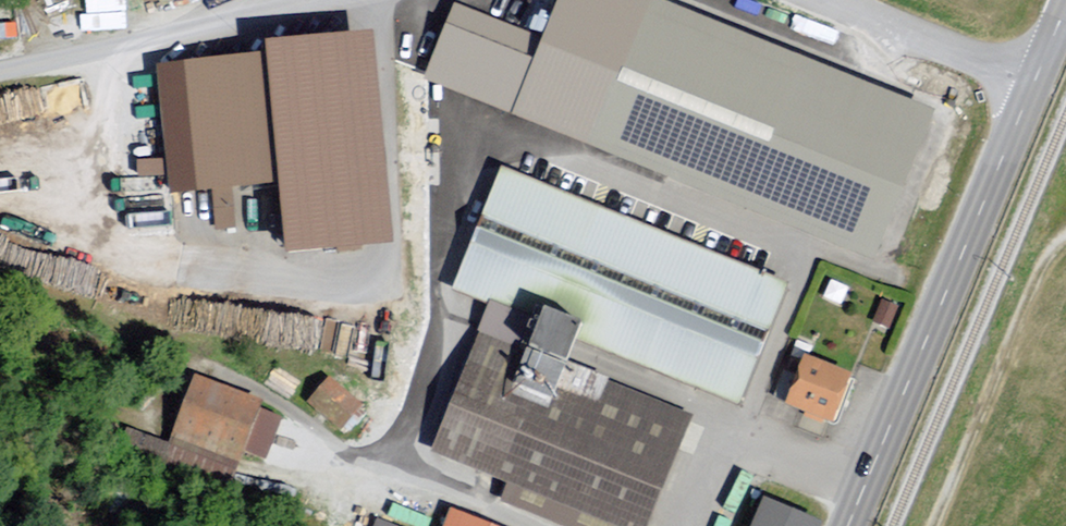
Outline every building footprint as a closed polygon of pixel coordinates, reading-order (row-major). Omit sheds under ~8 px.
[(938,116),(657,0),(561,0),(545,39),(455,2),(422,79),(876,267),(938,116)] [(160,63),(171,195),(277,186),(282,251),(394,242),(376,28),(263,38),(264,54),(160,63)] [(788,289),(498,171),(447,296),(487,312),(428,458),(507,490),(500,507),(546,525),(649,525),(694,416),(567,365),(576,342),(740,408),(788,289)] [(895,311),(880,304),(873,321),(888,327),(895,311)] [(853,380),(802,361),(785,407),(836,426),(853,380)] [(258,415),(262,404),(194,379),(170,446),(127,430),(118,455),(229,495),(244,456),(267,464),(282,423),(258,415)] [(337,434),(360,409),(330,383),(307,407),(337,434)] [(763,503),(754,525),(819,525),(763,503)] [(377,525),(417,525),(382,513),(377,525)] [(450,515),(445,525),(478,525),(450,515)]
